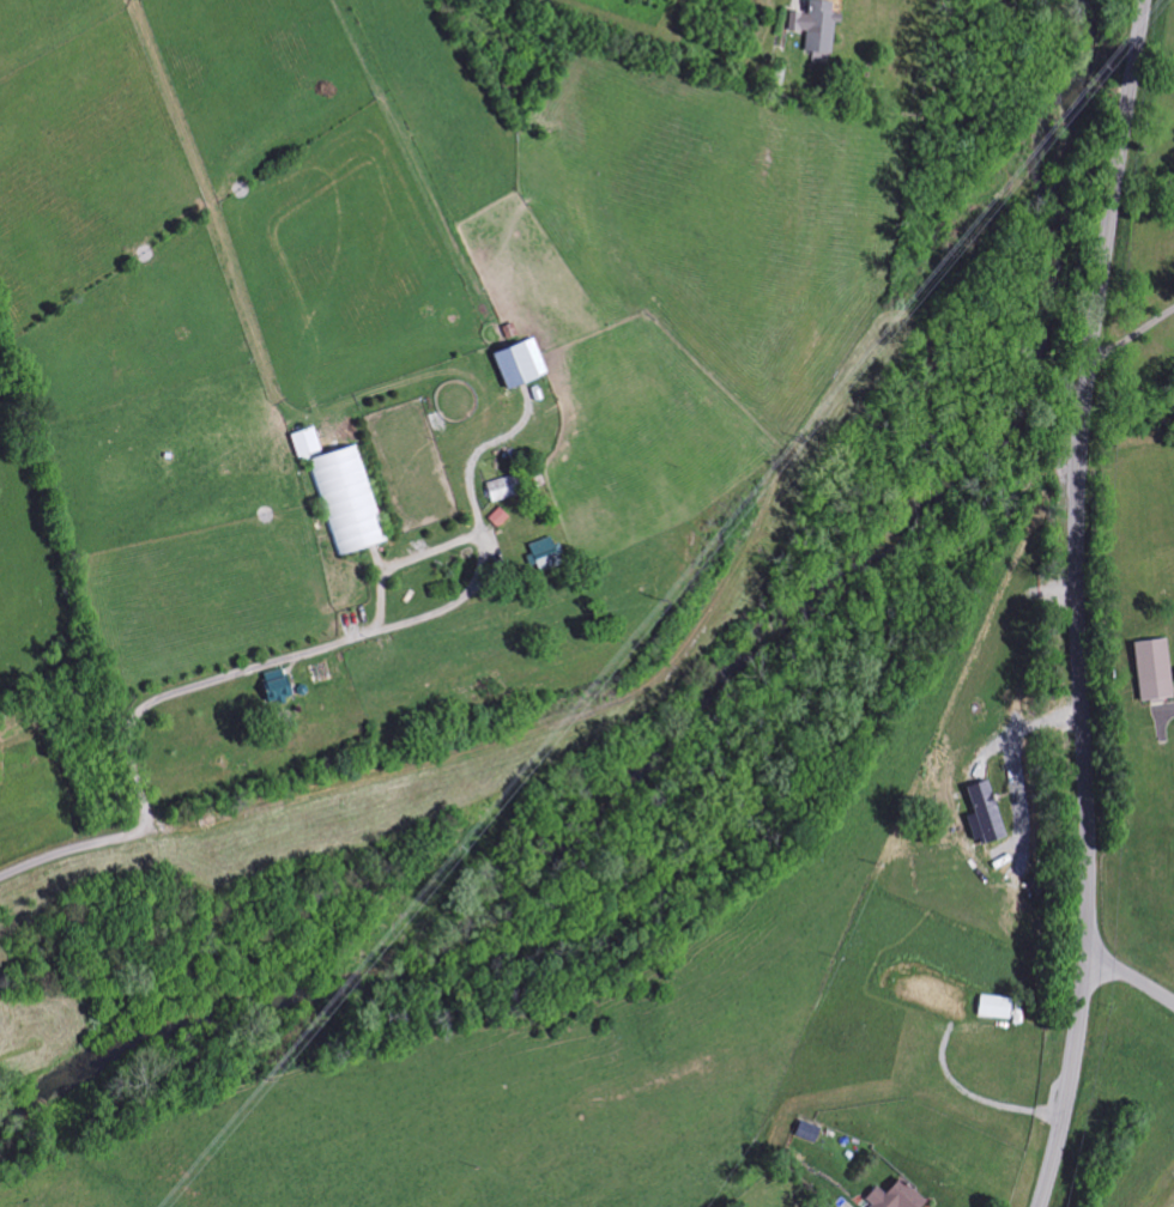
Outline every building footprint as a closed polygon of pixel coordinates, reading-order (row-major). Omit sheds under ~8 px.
[(830,55),(834,14),(829,13),(830,2),(807,0),(805,14),(788,12),(786,32),(803,34),(801,53),(830,55)] [(545,373),(531,336),(489,352),(503,389),(545,373)] [(319,453),(313,427),(289,432),(295,458),(319,453)] [(334,555),(383,543),(359,444),(309,456),(334,555)] [(488,502),(514,497),(510,477),(484,481),(488,502)] [(524,545),(532,571),(560,562),(552,536),(524,545)] [(1170,697),(1164,638),(1130,642),(1136,701),(1170,697)] [(286,701),(283,670),(259,672),(262,703),(286,701)] [(965,787),(982,844),(1004,838),(987,780),(965,787)] [(977,1018),(1008,1018),(1009,997),(977,996),(977,1018)] [(863,1200),(870,1206),(869,1206),(917,1206),(923,1201),(897,1178),(883,1194),(874,1187),(863,1200)]
